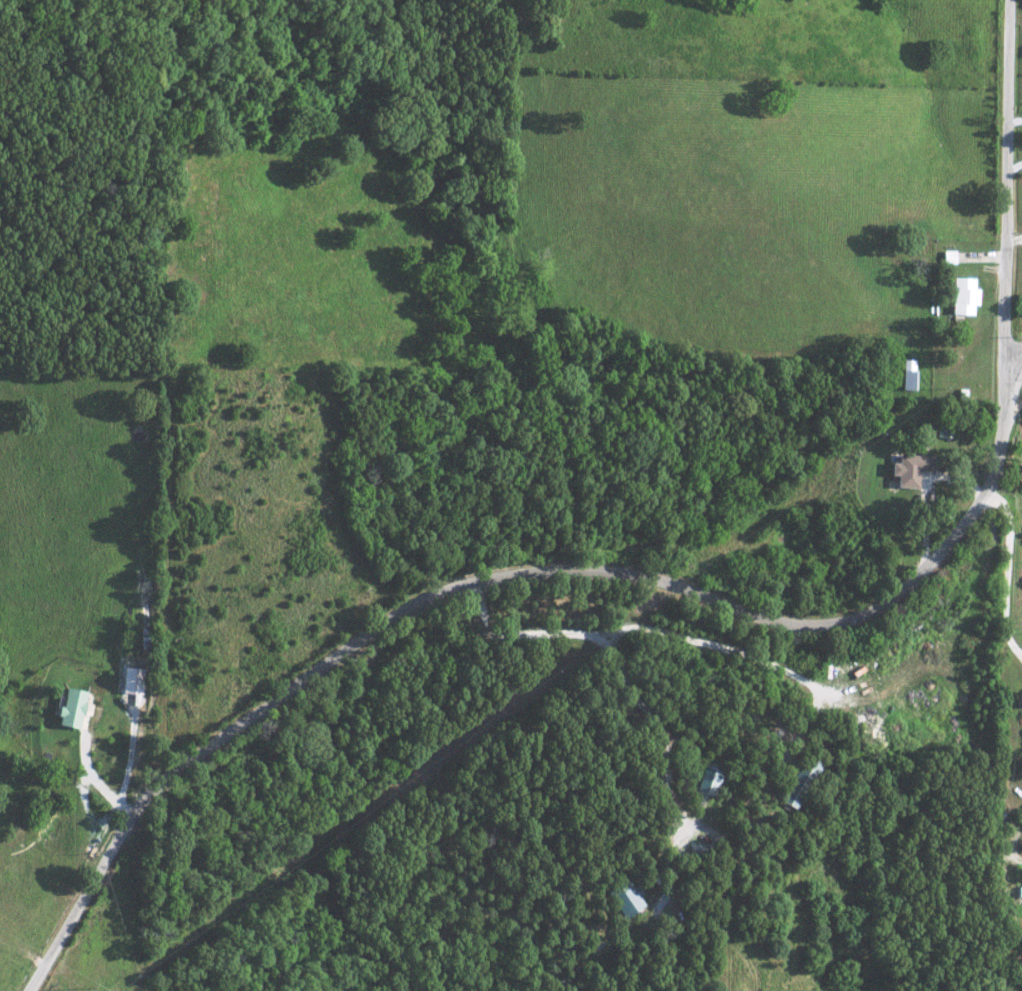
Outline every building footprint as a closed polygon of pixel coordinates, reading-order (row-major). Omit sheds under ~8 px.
[(952,251),(940,251),(940,264),(952,263),(952,251)] [(970,315),(970,306),(975,306),(975,289),(971,289),(972,279),(950,278),(949,315),(970,315)] [(912,389),(913,359),(902,358),(900,389),(912,389)] [(931,455),(895,453),(895,461),(888,461),(888,475),(894,475),(894,486),(916,487),(916,472),(930,472),(931,455)] [(139,695),(142,669),(123,666),(119,692),(139,695)] [(55,724),(77,728),(84,691),(61,686),(56,715),(57,715),(55,724)] [(818,764),(800,754),(776,799),(794,809),(818,764)] [(710,795),(718,770),(699,764),(691,789),(710,795)] [(625,918),(642,903),(636,896),(638,894),(623,876),(603,893),(625,918)]
